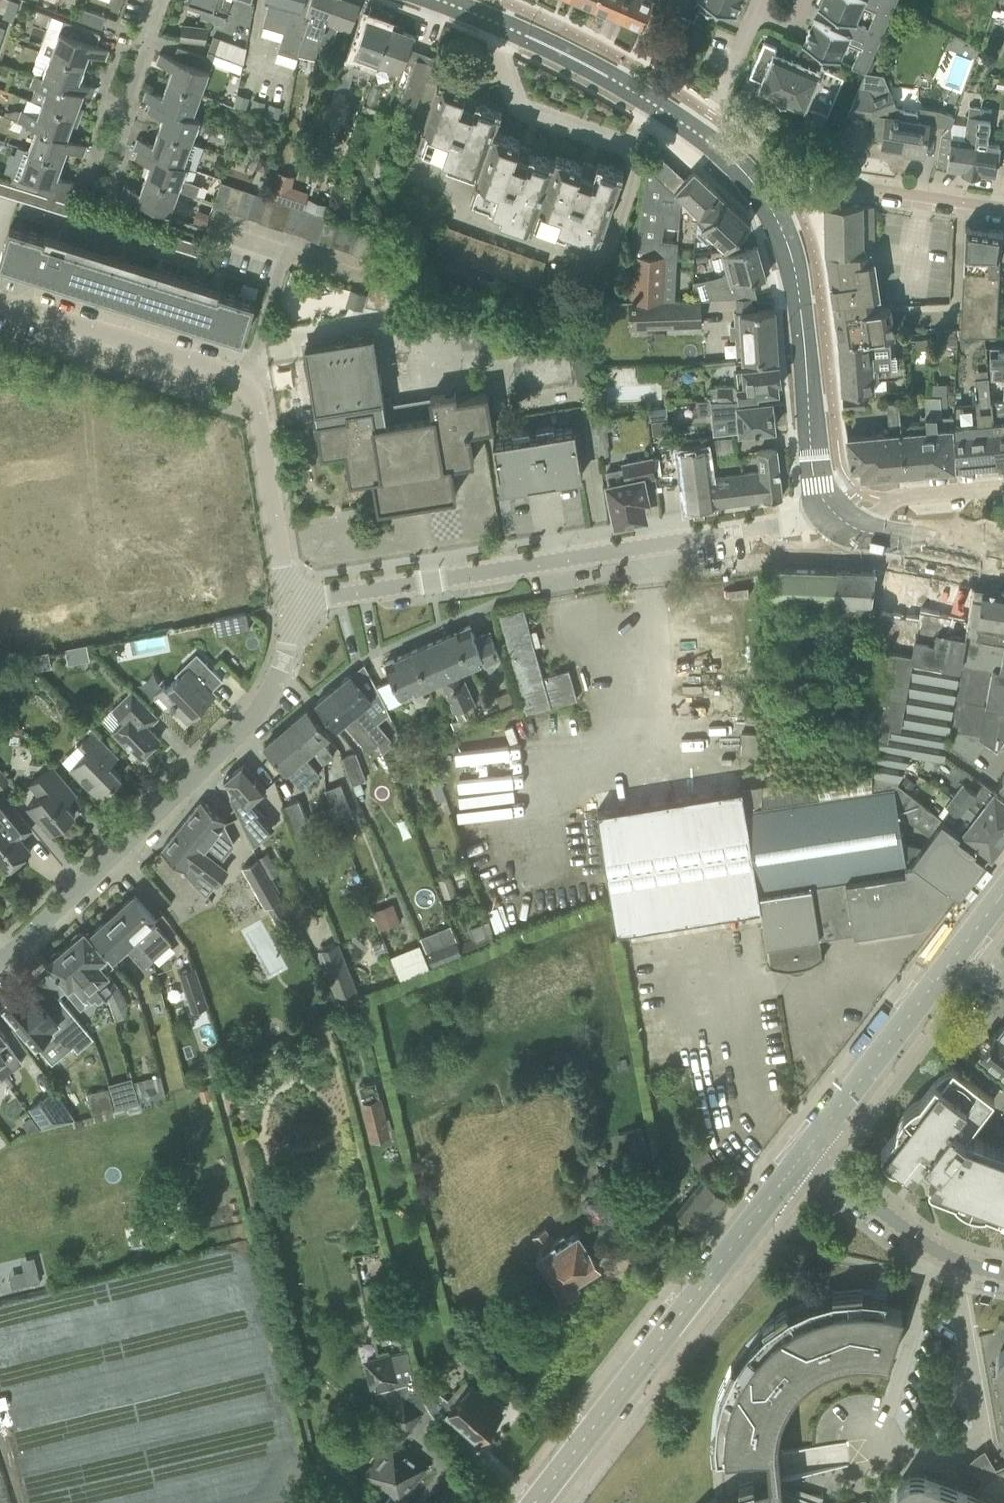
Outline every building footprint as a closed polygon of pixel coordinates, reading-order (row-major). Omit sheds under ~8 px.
[(3,17),(13,20),(19,0),(8,0),(3,17)] [(218,0),(188,0),(188,2),(203,7),(199,18),(212,22),(213,21),(216,11),(214,11),(218,0)] [(214,11),(216,11),(213,21),(222,24),(231,0),(218,0),(214,11)] [(309,0),(271,0),(263,23),(284,30),(277,50),(298,57),(299,47),(303,36),(311,13),(305,11),(309,0)] [(333,0),(309,0),(305,11),(311,13),(303,36),(299,47),(315,51),(333,0)] [(317,44),(331,48),(340,24),(342,25),(350,28),(355,16),(360,0),(333,0),(317,44)] [(623,0),(595,0),(593,6),(616,16),(623,0)] [(651,0),(623,0),(616,16),(640,26),(648,8),(651,0)] [(702,2),(700,7),(699,7),(698,8),(715,15),(715,14),(715,13),(717,8),(735,15),(735,14),(734,14),(738,6),(739,7),(742,0),(699,0),(702,2)] [(868,29),(882,34),(897,0),(819,0),(818,2),(821,3),(819,7),(818,8),(843,18),(854,23),(862,4),(876,10),(868,29)] [(989,8),(993,10),(996,0),(965,0),(989,8)] [(102,27),(106,15),(82,7),(78,18),(102,27)] [(343,57),(334,88),(347,93),(353,72),(362,75),(368,58),(377,61),(391,25),(367,16),(360,35),(354,53),(352,60),(343,57)] [(839,59),(846,41),(860,47),(851,66),(865,72),(866,72),(882,34),(868,29),(854,23),(843,18),(838,29),(813,19),(813,20),(814,20),(810,28),(809,28),(806,35),(807,36),(804,44),(803,43),(802,44),(839,60),(840,59),(839,59)] [(96,44),(100,32),(63,19),(51,54),(85,66),(89,53),(106,59),(109,49),(96,44)] [(181,22),(179,38),(179,39),(204,42),(208,25),(181,22)] [(432,62),(417,57),(409,54),(411,48),(409,47),(414,33),(391,25),(377,61),(401,70),(395,85),(405,89),(398,107),(393,123),(408,128),(422,88),(432,62)] [(783,100),(799,62),(774,52),(777,46),(764,41),(749,75),(760,80),(757,87),(756,88),(758,89),(759,88),(776,96),(775,97),(783,100)] [(201,93),(215,53),(208,50),(206,56),(177,45),(173,57),(159,52),(156,62),(172,67),(167,81),(201,93)] [(85,66),(51,54),(40,50),(32,72),(34,73),(43,76),(42,76),(84,91),(84,92),(92,95),(96,85),(80,79),(85,66)] [(819,71),(799,62),(783,100),(785,101),(786,100),(802,107),(802,108),(804,109),(805,107),(804,107),(805,105),(813,108),(813,107),(827,113),(844,75),(821,65),(819,71)] [(9,66),(0,63),(0,73),(6,75),(9,66)] [(34,73),(30,85),(36,87),(34,91),(31,98),(42,102),(80,116),(84,107),(79,105),(84,92),(84,91),(42,76),(43,76),(34,73)] [(601,232),(616,188),(623,169),(597,160),(596,164),(584,159),(582,163),(556,154),(554,159),(529,150),(530,146),(518,142),(520,138),(495,130),(501,111),(475,101),(476,98),(464,93),(466,90),(439,80),(416,145),(435,151),(434,152),(448,157),(446,163),(477,174),(471,193),(489,199),(488,201),(501,206),(499,211),(533,223),(535,218),(567,229),(569,223),(582,228),(582,226),(601,232)] [(192,116),(193,115),(201,93),(167,81),(162,94),(146,88),(142,98),(150,101),(192,116)] [(916,121),(918,112),(897,108),(891,91),(860,87),(848,112),(873,116),(870,135),(883,137),(882,143),(906,147),(906,150),(923,152),(928,123),(916,121)] [(238,94),(235,104),(245,108),(249,97),(238,94)] [(254,98),(251,109),(261,112),(265,102),(254,98)] [(200,118),(193,115),(192,116),(150,101),(146,110),(163,116),(158,129),(192,141),(200,118)] [(77,125),(80,116),(42,102),(37,115),(21,109),(20,111),(17,120),(37,127),(37,126),(67,137),(72,124),(77,125)] [(270,103),(266,114),(277,117),(280,107),(270,103)] [(971,172),(979,117),(979,113),(980,106),(969,105),(968,115),(964,138),(952,136),(947,167),(962,170),(961,171),(971,172)] [(998,154),(1000,143),(986,141),(989,118),(990,107),(980,106),(979,113),(979,117),(971,172),(980,174),(980,172),(995,174),(998,154)] [(5,111),(3,115),(17,120),(20,111),(16,110),(8,112),(5,111)] [(951,126),(955,116),(949,113),(945,125),(951,126)] [(87,144),(67,137),(37,126),(37,127),(29,149),(63,161),(67,148),(84,154),(87,144)] [(183,164),(192,141),(158,129),(153,143),(137,137),(133,146),(183,164)] [(183,177),(187,165),(183,164),(133,146),(133,147),(137,148),(134,157),(150,163),(145,176),(179,189),(196,195),(200,183),(183,177)] [(58,175),(63,161),(29,149),(16,183),(36,190),(44,193),(51,195),(58,197),(66,200),(67,200),(74,181),(58,175)] [(680,197),(700,215),(720,193),(694,169),(675,190),(648,166),(656,151),(655,150),(647,164),(634,252),(632,299),(676,301),(677,299),(679,250),(672,249),(676,245),(680,197)] [(229,168),(224,181),(249,189),(253,177),(229,168)] [(277,171),(272,198),(279,200),(291,204),(303,208),(306,189),(291,185),(293,176),(277,171)] [(170,212),(177,193),(179,189),(145,176),(140,189),(124,184),(120,194),(170,212)] [(0,181),(0,192),(15,197),(67,213),(70,203),(0,181)] [(224,209),(232,185),(221,181),(212,206),(224,209)] [(236,213),(244,189),(232,185),(224,209),(236,213)] [(247,217),(256,193),(244,189),(236,213),(247,217)] [(259,221),(267,196),(256,193),(247,217),(259,221)] [(751,221),(720,193),(700,215),(706,221),(701,226),(726,248),(751,221)] [(271,225),(279,200),(272,198),(267,196),(259,221),(271,225)] [(283,229),(291,204),(279,200),(271,225),(283,229)] [(874,249),(873,214),(873,204),(863,204),(863,202),(824,203),(825,251),(826,251),(827,251),(869,250),(869,249),(874,249)] [(294,233),(303,208),(291,204),(283,229),(294,233)] [(306,237),(314,212),(303,208),(294,233),(306,237)] [(318,241),(326,216),(314,212),(306,237),(318,241)] [(329,245),(338,220),(326,216),(318,241),(329,245)] [(341,249),(349,224),(338,220),(329,245),(341,249)] [(353,253),(361,228),(349,224),(341,249),(353,253)] [(448,256),(458,228),(447,224),(446,224),(436,252),(442,254),(448,256)] [(1000,252),(1000,250),(1003,230),(965,224),(960,332),(996,334),(1000,252)] [(44,239),(45,236),(9,225),(0,255),(0,262),(15,267),(16,262),(25,264),(24,270),(34,273),(52,278),(66,283),(68,275),(77,278),(75,286),(102,294),(104,287),(113,290),(111,297),(138,305),(141,298),(150,301),(147,308),(174,317),(177,309),(186,312),(184,320),(216,330),(218,325),(227,328),(226,333),(242,338),(254,302),(218,290),(217,294),(141,270),(44,239)] [(365,257),(373,232),(361,228),(353,253),(365,257)] [(461,261),(471,233),(458,228),(448,256),(457,260),(461,261)] [(201,243),(157,229),(154,240),(185,250),(197,254),(201,243)] [(385,236),(373,232),(365,257),(376,261),(385,236)] [(473,265),(483,237),(471,233),(461,261),(469,264),(473,265)] [(486,270),(496,242),(483,237),(473,265),(481,268),(486,270)] [(498,274),(508,246),(496,242),(486,270),(494,273),(498,274)] [(765,276),(757,245),(722,254),(727,272),(711,277),(715,289),(707,291),(709,298),(743,297),(756,296),(756,295),(748,295),(744,281),(765,276)] [(511,279),(521,250),(508,246),(498,274),(505,277),(511,279)] [(523,283),(533,255),(521,250),(511,279),(517,281),(523,283)] [(870,250),(869,250),(827,251),(826,251),(835,311),(878,305),(870,250)] [(706,252),(695,254),(696,263),(708,261),(706,252)] [(536,288),(546,259),(533,255),(523,283),(536,288)] [(375,267),(372,279),(396,286),(399,274),(375,267)] [(389,309),(396,286),(372,279),(365,304),(389,309)] [(366,294),(350,289),(346,303),(362,308),(363,304),(366,294)] [(701,298),(677,299),(676,301),(632,299),(630,299),(629,327),(702,325),(701,298)] [(894,331),(890,303),(878,305),(835,311),(839,339),(870,335),(894,331)] [(777,357),(774,308),(734,310),(734,323),(730,324),(731,337),(736,337),(737,359),(777,357)] [(958,328),(931,331),(932,342),(944,341),(944,345),(957,345),(958,328)] [(492,425),(491,418),(487,392),(446,399),(445,393),(430,396),(431,400),(385,407),(373,333),(305,344),(315,407),(317,419),(322,452),(345,448),(350,479),(373,475),(378,506),(456,493),(451,463),(474,459),(469,429),(492,425)] [(871,341),(870,335),(839,339),(841,368),(896,365),(895,353),(891,353),(890,340),(871,341)] [(915,351),(932,350),(931,337),(915,338),(915,351)] [(991,346),(991,365),(1003,366),(1003,347),(991,346)] [(780,380),(778,362),(742,366),(744,383),(711,387),(712,397),(757,395),(757,392),(778,389),(777,380),(780,380)] [(873,377),(885,377),(905,375),(904,364),(896,365),(841,368),(842,391),(873,389),(873,377)] [(993,421),(991,399),(988,369),(974,371),(977,402),(953,405),(953,415),(952,425),(956,466),(996,463),(993,421)] [(865,394),(862,394),(842,395),(843,407),(866,406),(865,394)] [(773,412),(771,400),(738,403),(738,399),(757,397),(757,395),(712,397),(712,399),(697,400),(698,415),(712,413),(713,417),(726,415),(728,430),(740,428),(741,431),(774,427),(774,424),(776,421),(776,414),(773,412)] [(952,425),(953,415),(941,415),(940,395),(925,395),(925,411),(925,415),(930,415),(932,429),(927,430),(931,469),(956,466),(952,425)] [(1003,399),(1003,398),(991,399),(993,421),(996,463),(1003,462),(1003,399)] [(905,471),(901,423),(899,399),(887,400),(889,432),(847,436),(852,466),(861,466),(862,474),(905,471)] [(599,446),(593,402),(581,404),(588,457),(600,455),(599,446)] [(925,415),(925,411),(921,411),(922,415),(920,415),(920,422),(901,423),(905,471),(931,469),(927,430),(932,429),(930,415),(925,415)] [(574,426),(534,432),(493,439),(501,486),(528,482),(528,483),(555,478),(582,473),(574,426)] [(679,448),(684,488),(687,508),(714,505),(711,477),(707,444),(679,448)] [(607,445),(599,446),(600,455),(608,454),(607,445)] [(776,448),(758,450),(760,471),(711,477),(714,505),(782,496),(776,448)] [(656,476),(652,456),(604,466),(616,523),(634,519),(633,515),(644,513),(642,500),(647,499),(643,479),(656,476)] [(785,630),(787,568),(769,567),(766,603),(780,604),(780,630),(778,629),(777,636),(785,637),(785,630)] [(811,630),(813,569),(787,568),(785,630),(785,637),(791,637),(792,604),(801,605),(800,630),(802,630),(801,642),(811,642),(811,630)] [(833,608),(837,570),(813,569),(811,630),(811,642),(810,661),(824,662),(828,631),(831,631),(832,631),(833,608)] [(849,636),(851,570),(837,570),(833,608),(832,631),(831,631),(830,635),(849,636)] [(871,609),(873,591),(874,571),(851,570),(849,636),(851,636),(849,652),(848,665),(858,666),(861,609),(871,609)] [(944,758),(949,727),(974,586),(929,578),(921,577),(914,581),(903,579),(904,575),(886,572),(883,591),(877,626),(869,626),(870,768),(742,787),(761,906),(761,910),(767,943),(770,963),(769,962),(768,964),(771,965),(774,966),(778,967),(781,967),(785,968),(789,968),(792,968),(792,965),(801,964),(802,966),(807,965),(812,963),(817,960),(822,957),(824,955),(823,954),(822,955),(819,936),(923,920),(948,886),(959,894),(988,855),(961,833),(961,832),(942,818),(942,817),(897,782),(910,753),(944,758)] [(974,586),(949,727),(959,729),(968,731),(979,734),(978,738),(986,743),(996,749),(1000,744),(1003,747),(1003,591),(974,586)] [(500,613),(505,633),(527,712),(576,698),(568,669),(545,675),(548,685),(545,686),(523,607),(500,613)] [(246,611),(214,617),(217,634),(249,628),(246,611)] [(470,624),(448,634),(463,668),(484,659),(485,663),(501,656),(497,649),(489,631),(475,637),(470,624)] [(460,670),(463,668),(448,634),(427,643),(443,678),(440,679),(454,711),(474,702),(460,670)] [(443,678),(427,643),(406,652),(422,687),(440,679),(443,678)] [(50,652),(35,655),(37,671),(45,669),(52,668),(50,652)] [(377,684),(376,685),(379,691),(380,690),(388,708),(402,702),(403,703),(411,699),(409,693),(422,687),(406,652),(385,662),(392,678),(377,684)] [(848,665),(849,652),(840,652),(839,665),(848,665)] [(222,678),(209,664),(200,655),(166,688),(163,685),(152,696),(165,711),(170,706),(172,708),(173,706),(187,721),(210,699),(216,693),(211,689),(222,678)] [(371,699),(370,697),(379,691),(376,685),(367,670),(354,678),(350,673),(332,688),(379,743),(383,754),(396,743),(384,730),(363,706),(371,699)] [(159,716),(152,709),(131,688),(111,707),(123,719),(111,730),(123,743),(126,740),(141,755),(160,737),(149,726),(159,716)] [(379,743),(332,688),(315,702),(328,717),(336,728),(344,722),(369,751),(379,743)] [(323,739),(328,734),(320,723),(308,708),(291,722),(313,748),(324,762),(334,754),(323,739)] [(304,755),(313,748),(291,722),(264,745),(277,760),(301,788),(319,773),(304,755)] [(118,755),(114,751),(93,729),(78,744),(86,752),(70,768),(98,797),(120,775),(109,764),(118,755)] [(787,729),(786,753),(802,754),(803,730),(787,729)] [(971,761),(986,743),(978,738),(979,734),(968,731),(954,729),(951,745),(971,761)] [(357,752),(343,757),(352,783),(366,778),(357,752)] [(266,817),(251,800),(265,787),(257,778),(244,762),(223,780),(234,793),(231,796),(237,804),(234,806),(247,833),(253,846),(275,827),(266,817)] [(76,794),(63,779),(51,764),(28,782),(39,794),(27,804),(51,833),(75,813),(66,803),(76,794)] [(0,769),(0,787),(9,780),(0,769)] [(914,782),(906,776),(902,782),(910,789),(914,782)] [(360,782),(354,785),(357,794),(364,791),(360,782)] [(994,790),(984,783),(980,787),(976,792),(963,782),(954,794),(1003,832),(1003,799),(994,790)] [(326,789),(339,822),(354,816),(341,783),(326,789)] [(742,786),(597,809),(616,928),(616,929),(761,906),(742,787),(742,786)] [(18,813),(0,791),(0,862),(7,870),(31,850),(20,837),(31,828),(18,813)] [(954,794),(946,805),(949,807),(942,817),(942,818),(961,832),(961,833),(988,855),(990,856),(1003,838),(1003,832),(954,794)] [(175,831),(161,849),(177,861),(184,867),(183,869),(198,882),(194,886),(203,895),(214,882),(202,872),(213,858),(217,862),(232,843),(220,826),(227,818),(217,811),(201,799),(175,831)] [(308,825),(298,799),(284,805),(294,831),(308,825)] [(243,865),(266,906),(279,929),(294,921),(258,857),(243,865)] [(134,894),(113,913),(153,958),(163,949),(171,942),(152,921),(156,918),(147,909),(134,894)] [(393,901),(371,908),(378,928),(399,921),(393,901)] [(153,958),(113,913),(92,932),(105,947),(114,956),(125,946),(144,966),(153,958)] [(472,938),(458,943),(462,953),(463,953),(495,940),(492,931),(488,932),(484,923),(468,929),(472,938)] [(99,962),(106,956),(84,931),(82,932),(77,932),(72,936),(72,941),(66,946),(106,993),(117,984),(99,962)] [(462,953),(458,943),(456,938),(427,950),(433,967),(463,955),(463,953),(462,953)] [(357,988),(338,941),(318,949),(336,996),(357,988)] [(391,955),(401,980),(430,968),(420,943),(391,955)] [(50,959),(48,961),(61,976),(69,985),(66,988),(81,1006),(91,997),(96,1003),(106,993),(66,946),(60,951),(56,950),(50,955),(50,959)] [(195,966),(182,970),(190,996),(194,1009),(202,1007),(207,1005),(195,966)] [(8,1004),(5,1006),(36,1043),(41,1048),(62,1031),(78,1050),(93,1037),(56,993),(44,1003),(33,990),(25,997),(22,992),(18,995),(16,992),(6,1001),(8,1004)] [(997,1031),(996,1030),(990,1037),(988,1036),(983,1043),(985,1044),(980,1051),(1003,1070),(1003,1022),(997,1031)] [(6,1038),(0,1031),(0,1071),(3,1075),(13,1068),(1,1052),(10,1045),(5,1039),(6,1038)] [(617,1060),(619,1069),(629,1066),(627,1058),(617,1060)] [(966,1103),(981,1115),(994,1098),(953,1066),(949,1068),(945,1071),(941,1073),(938,1076),(935,1079),(934,1079),(919,1098),(914,1101),(909,1105),(905,1109),(901,1114),(899,1119),(896,1124),(895,1130),(881,1149),(881,1153),(882,1156),(884,1159),(887,1162),(890,1164),(894,1165),(897,1165),(901,1165),(912,1173),(915,1169),(966,1103)] [(376,1082),(359,1086),(370,1131),(386,1127),(376,1082)] [(208,1088),(199,1090),(202,1101),(211,1099),(208,1088)] [(78,1118),(57,1089),(31,1108),(45,1127),(78,1118)] [(929,1180),(967,1133),(981,1115),(966,1103),(915,1169),(929,1180)] [(618,1132),(613,1133),(618,1154),(647,1147),(642,1126),(639,1127),(618,1132)] [(975,1136),(967,1133),(929,1180),(929,1181),(928,1182),(928,1184),(928,1185),(928,1186),(929,1188),(931,1189),(955,1198),(954,1199),(958,1203),(963,1206),(968,1208),(974,1210),(980,1211),(985,1210),(986,1210),(1003,1216),(1003,1147),(975,1136)] [(704,1143),(688,1153),(699,1171),(715,1161),(704,1143)] [(581,1168),(584,1181),(601,1177),(596,1159),(586,1162),(587,1166),(581,1168)] [(702,1229),(728,1196),(703,1176),(677,1209),(702,1229)] [(599,1263),(588,1246),(578,1230),(566,1238),(564,1233),(554,1240),(545,1226),(533,1234),(542,1248),(536,1251),(545,1264),(539,1269),(546,1281),(542,1283),(551,1298),(566,1289),(569,1290),(574,1287),(575,1283),(578,1281),(576,1277),(599,1263)] [(22,1269),(7,1272),(10,1286),(38,1280),(33,1254),(20,1257),(22,1269)] [(856,1354),(862,1354),(867,1354),(873,1355),(878,1355),(886,1357),(885,1360),(888,1361),(904,1308),(885,1304),(888,1291),(862,1289),(832,1292),(808,1299),(786,1309),(762,1327),(745,1344),(730,1365),(718,1392),(712,1416),(710,1441),(712,1456),(716,1496),(706,1502),(823,1502),(821,1502),(823,1495),(813,1492),(810,1498),(782,1488),(781,1478),(778,1448),(776,1448),(776,1445),(775,1442),(776,1436),(776,1433),(776,1427),(778,1422),(779,1416),(781,1410),(783,1405),(785,1400),(787,1398),(789,1393),(793,1389),(796,1384),(800,1380),(802,1378),(806,1375),(810,1371),(815,1368),(820,1365),(825,1362),(830,1360),(835,1358),(840,1357),(846,1355),(851,1355),(856,1354)] [(1002,1346),(1000,1349),(998,1352),(997,1354),(996,1357),(995,1360),(995,1363),(996,1366),(1003,1415),(1003,1344),(1002,1346)] [(422,1410),(406,1398),(405,1398),(408,1393),(418,1390),(408,1349),(364,1360),(375,1401),(390,1412),(388,1415),(403,1426),(366,1473),(400,1499),(426,1465),(397,1443),(422,1410)] [(433,1386),(423,1398),(435,1416),(442,1408),(458,1422),(460,1420),(479,1436),(505,1405),(494,1396),(491,1399),(475,1387),(471,1383),(454,1403),(448,1397),(434,1385),(433,1386)] [(1000,1467),(995,1470),(985,1458),(975,1465),(986,1478),(982,1483),(979,1487),(977,1492),(976,1494),(924,1474),(920,1473),(916,1473),(911,1473),(907,1475),(904,1477),(900,1479),(898,1483),(896,1486),(894,1490),(894,1495),(894,1499),(895,1502),(1003,1502),(1003,1466),(1000,1467)] [(0,1468),(0,1502),(11,1502),(0,1468)] [(314,1502),(355,1502),(352,1492),(314,1502)]
